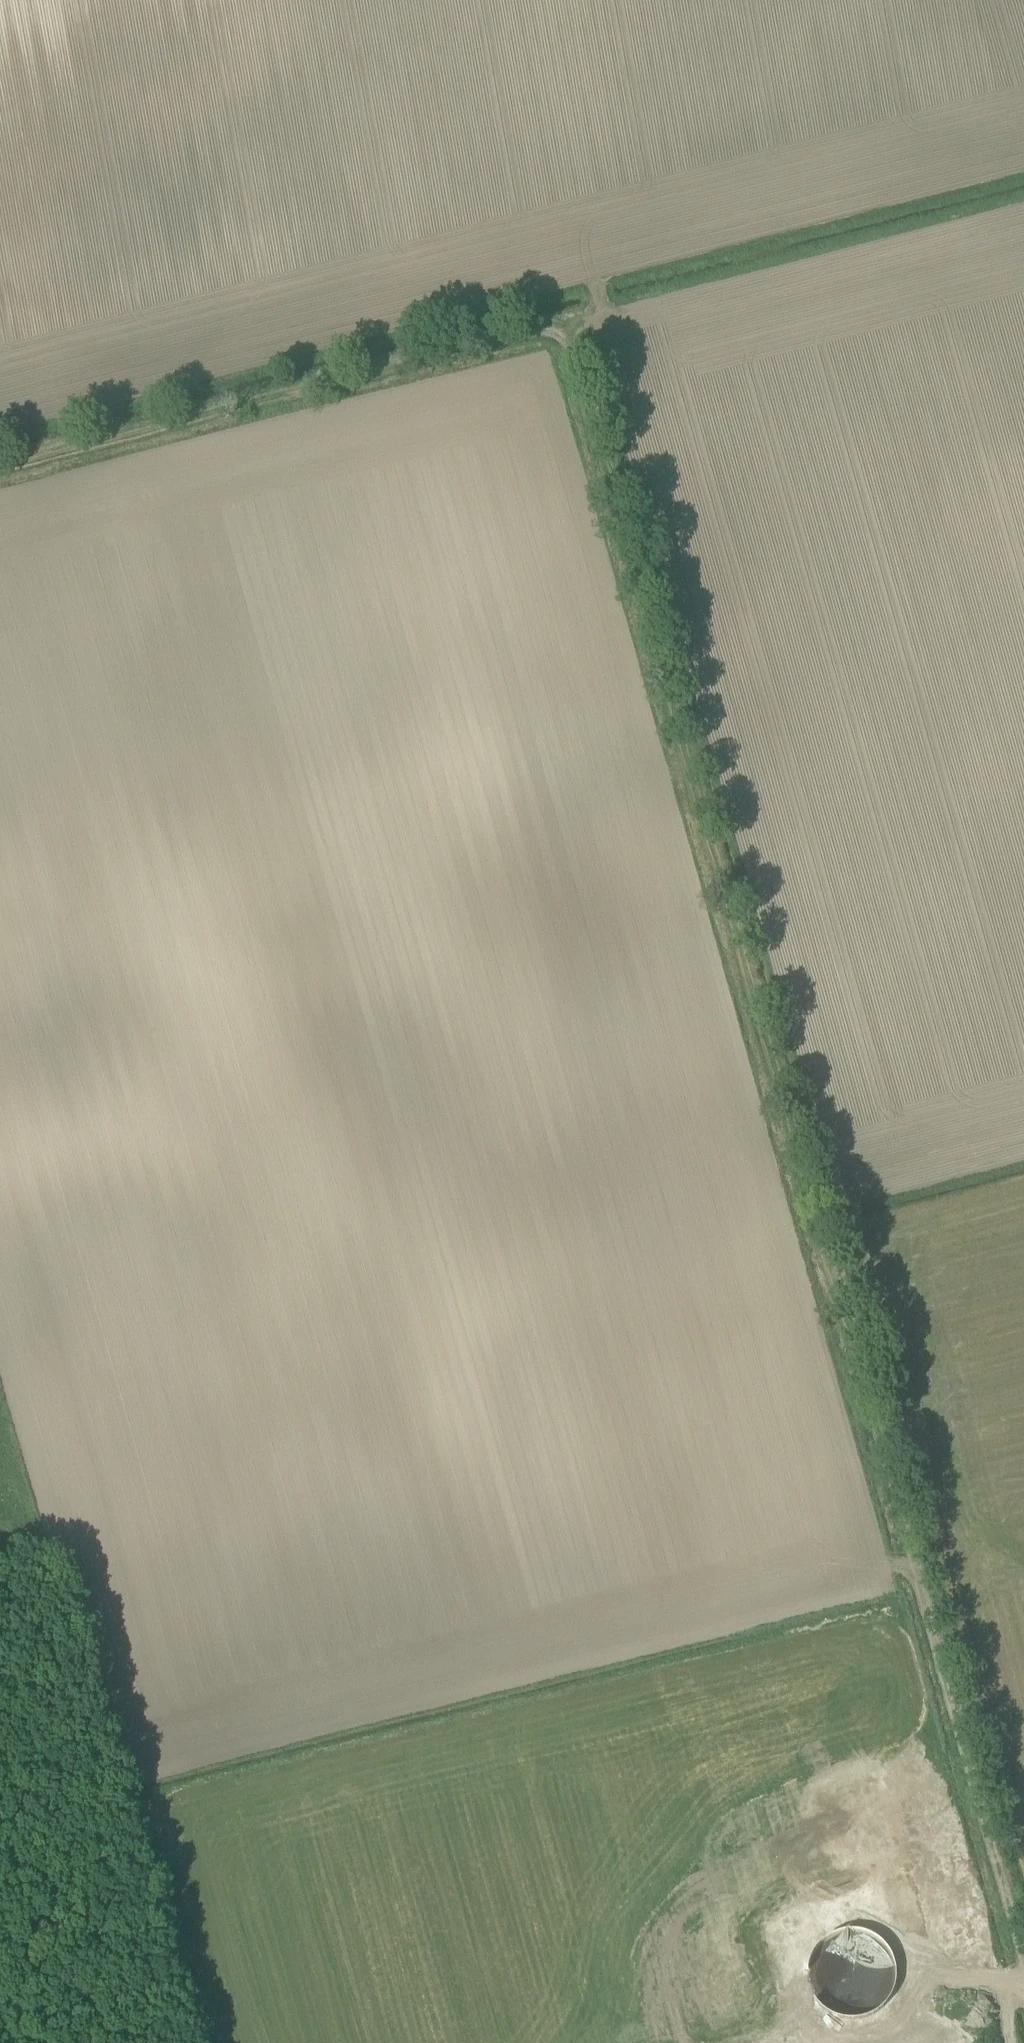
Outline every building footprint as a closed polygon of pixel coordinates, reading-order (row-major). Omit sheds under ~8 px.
[(808,1946),(830,2023),(903,2002),(880,1925),(808,1946)] [(884,2042),(931,2042),(929,2034),(884,2042)]
